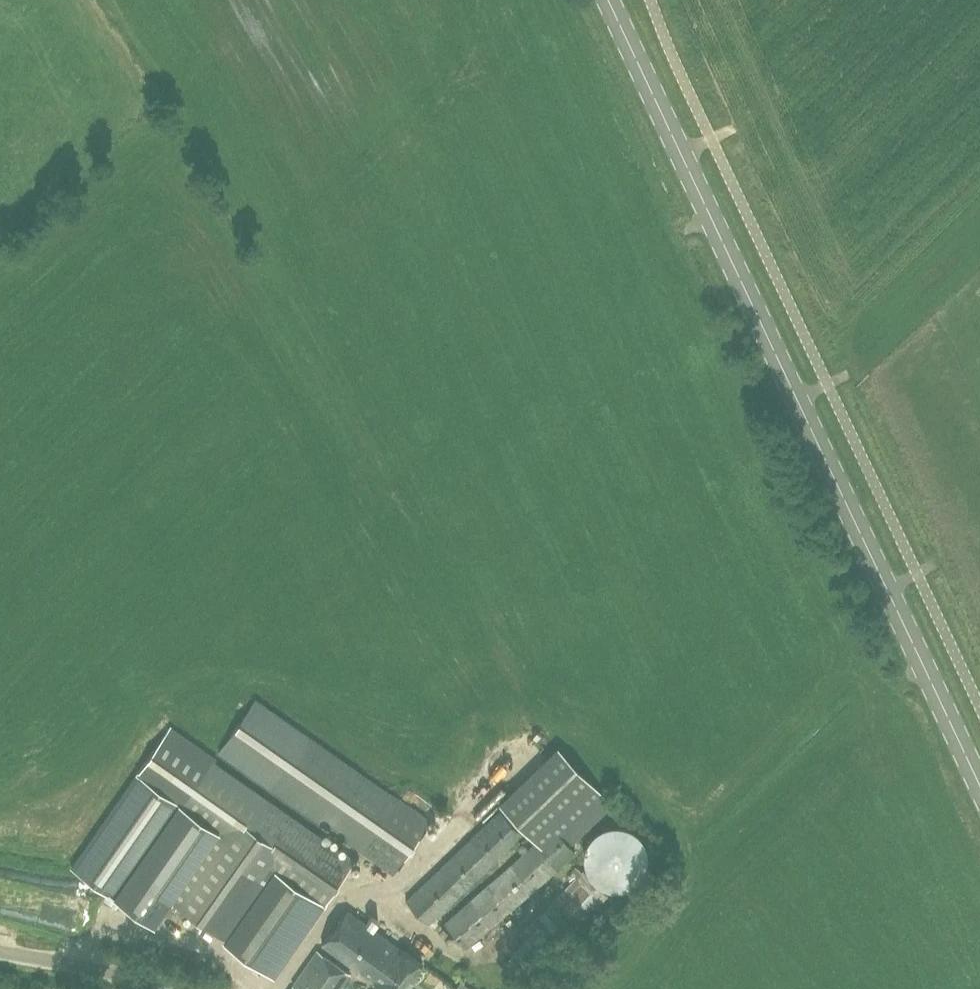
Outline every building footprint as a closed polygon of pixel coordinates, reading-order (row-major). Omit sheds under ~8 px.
[(393,872),(431,818),(257,696),(219,750),(393,872)] [(215,756),(171,725),(139,771),(137,770),(70,868),(154,926),(173,899),(232,942),(230,946),(273,977),(317,913),(355,860),(215,760),(217,757),(215,756)] [(466,949),(577,852),(572,847),(615,805),(558,746),(499,802),(536,841),(444,923),(466,949)] [(499,809),(406,899),(429,923),(499,857),(523,834),(499,809)] [(608,886),(619,886),(631,882),(639,874),(644,866),(646,859),(645,849),(641,838),(634,830),(626,825),(616,822),(605,823),(596,828),(588,834),(584,842),(582,850),(582,857),(585,867),(591,877),(599,883),(608,886)] [(608,895),(582,870),(546,907),(518,936),(524,942),(505,961),(524,981),(548,956),(608,895)] [(424,964),(348,908),(321,944),(373,982),(374,982),(383,988),(406,988),(424,964)] [(350,972),(317,950),(292,986),(297,988),(339,988),(350,972)]
